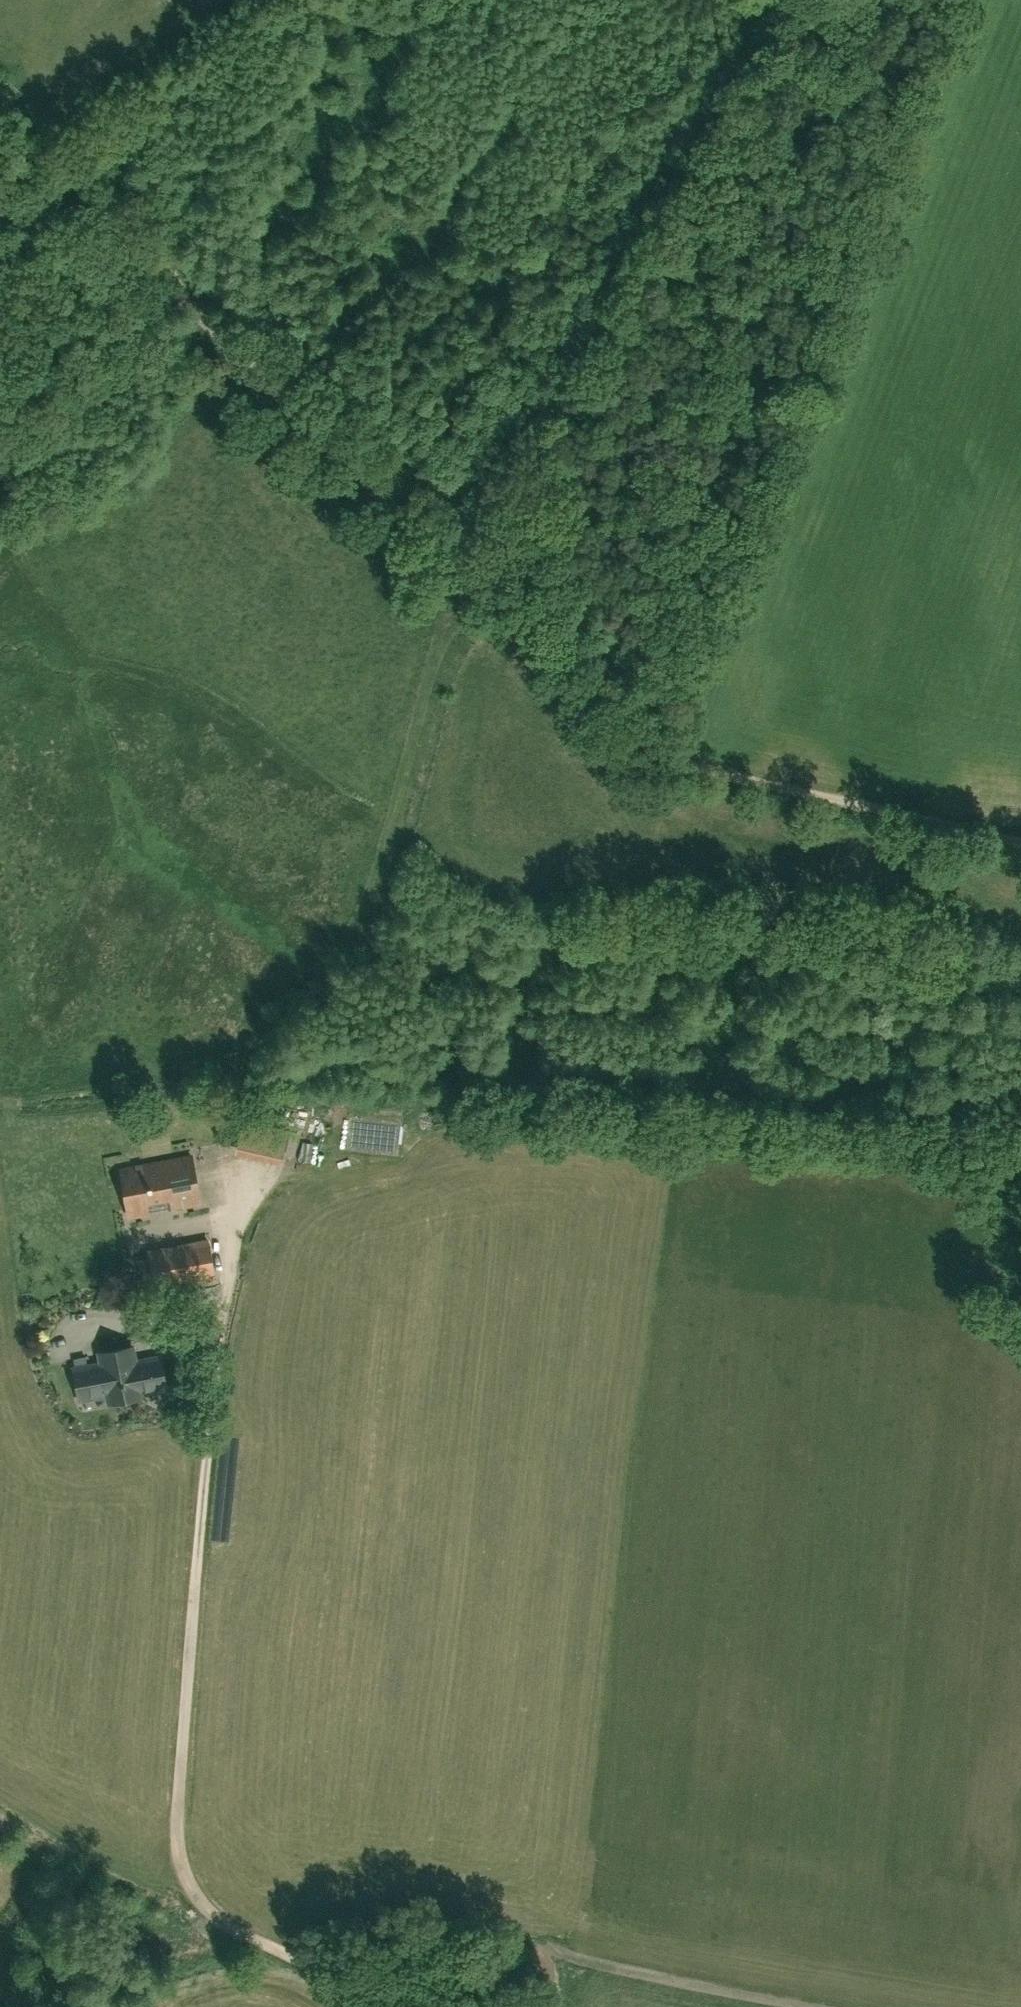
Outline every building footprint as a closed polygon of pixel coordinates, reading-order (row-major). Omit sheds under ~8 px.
[(243,1119),(236,1147),(278,1157),(285,1129),(243,1119)] [(149,1213),(149,1212),(147,1203),(169,1199),(171,1208),(171,1209),(200,1203),(197,1183),(195,1173),(191,1156),(120,1170),(129,1217),(149,1213)] [(84,1216),(86,1226),(101,1224),(99,1213),(84,1216)] [(208,1240),(149,1251),(150,1259),(138,1261),(144,1293),(215,1279),(212,1265),(210,1255),(208,1240)] [(90,1308),(69,1308),(69,1318),(90,1317),(90,1308)] [(132,1347),(125,1348),(99,1353),(101,1363),(74,1369),(80,1400),(108,1394),(109,1403),(142,1396),(142,1392),(150,1391),(152,1392),(161,1390),(163,1388),(166,1387),(160,1356),(156,1357),(154,1355),(145,1357),(143,1359),(135,1361),(132,1347)]
